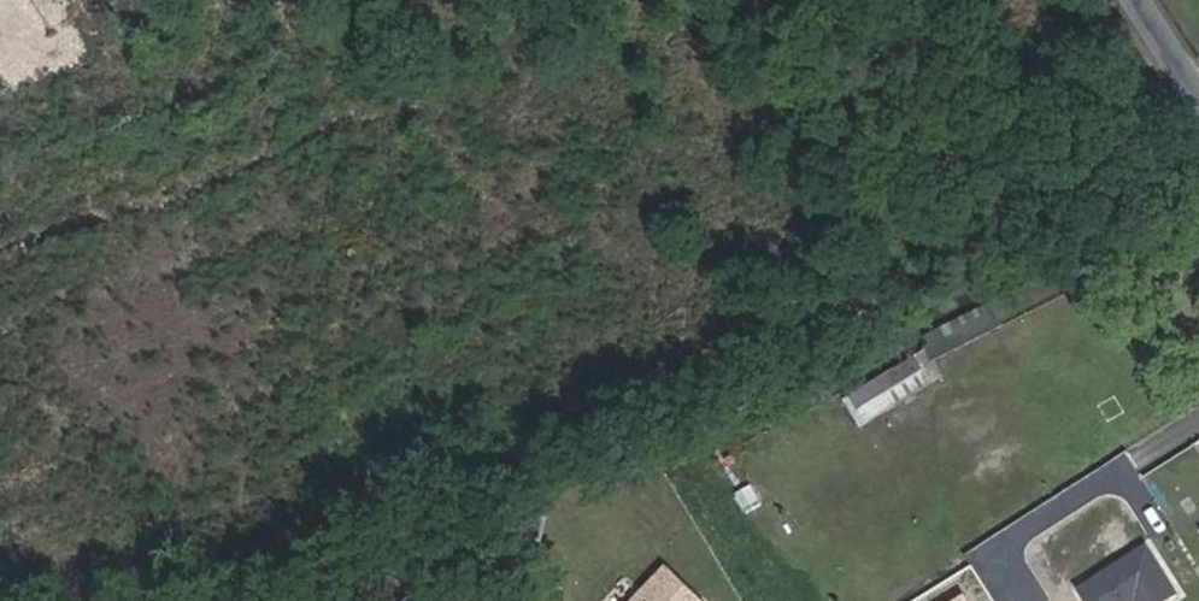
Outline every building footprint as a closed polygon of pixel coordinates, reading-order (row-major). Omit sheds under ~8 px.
[(860,426),(933,383),(917,357),(845,401),(860,426)] [(1148,546),(1079,590),(1086,600),(1135,600),(1136,600),(1137,600),(1169,600),(1179,595),(1148,546)] [(989,592),(972,565),(917,600),(974,600),(989,592)] [(668,567),(635,600),(704,600),(668,567)]
